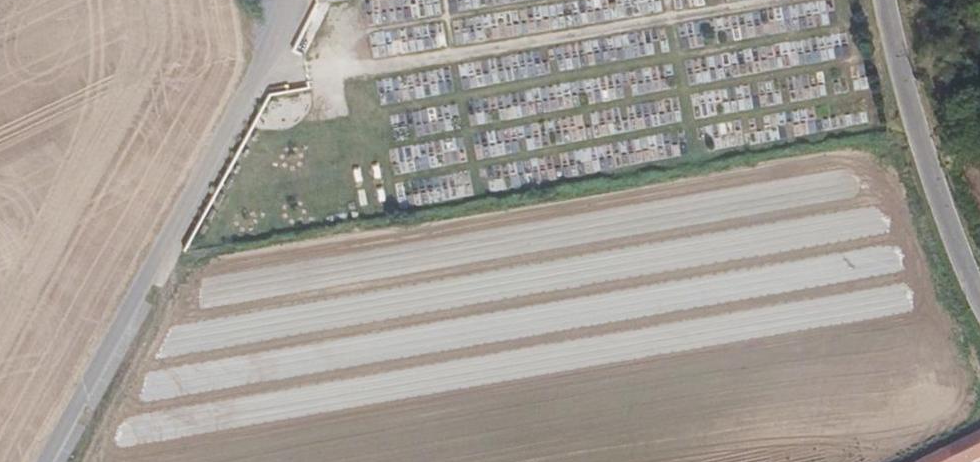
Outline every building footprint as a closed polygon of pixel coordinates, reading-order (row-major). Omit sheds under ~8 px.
[(979,457),(979,432),(920,461),(970,461),(979,457)]
